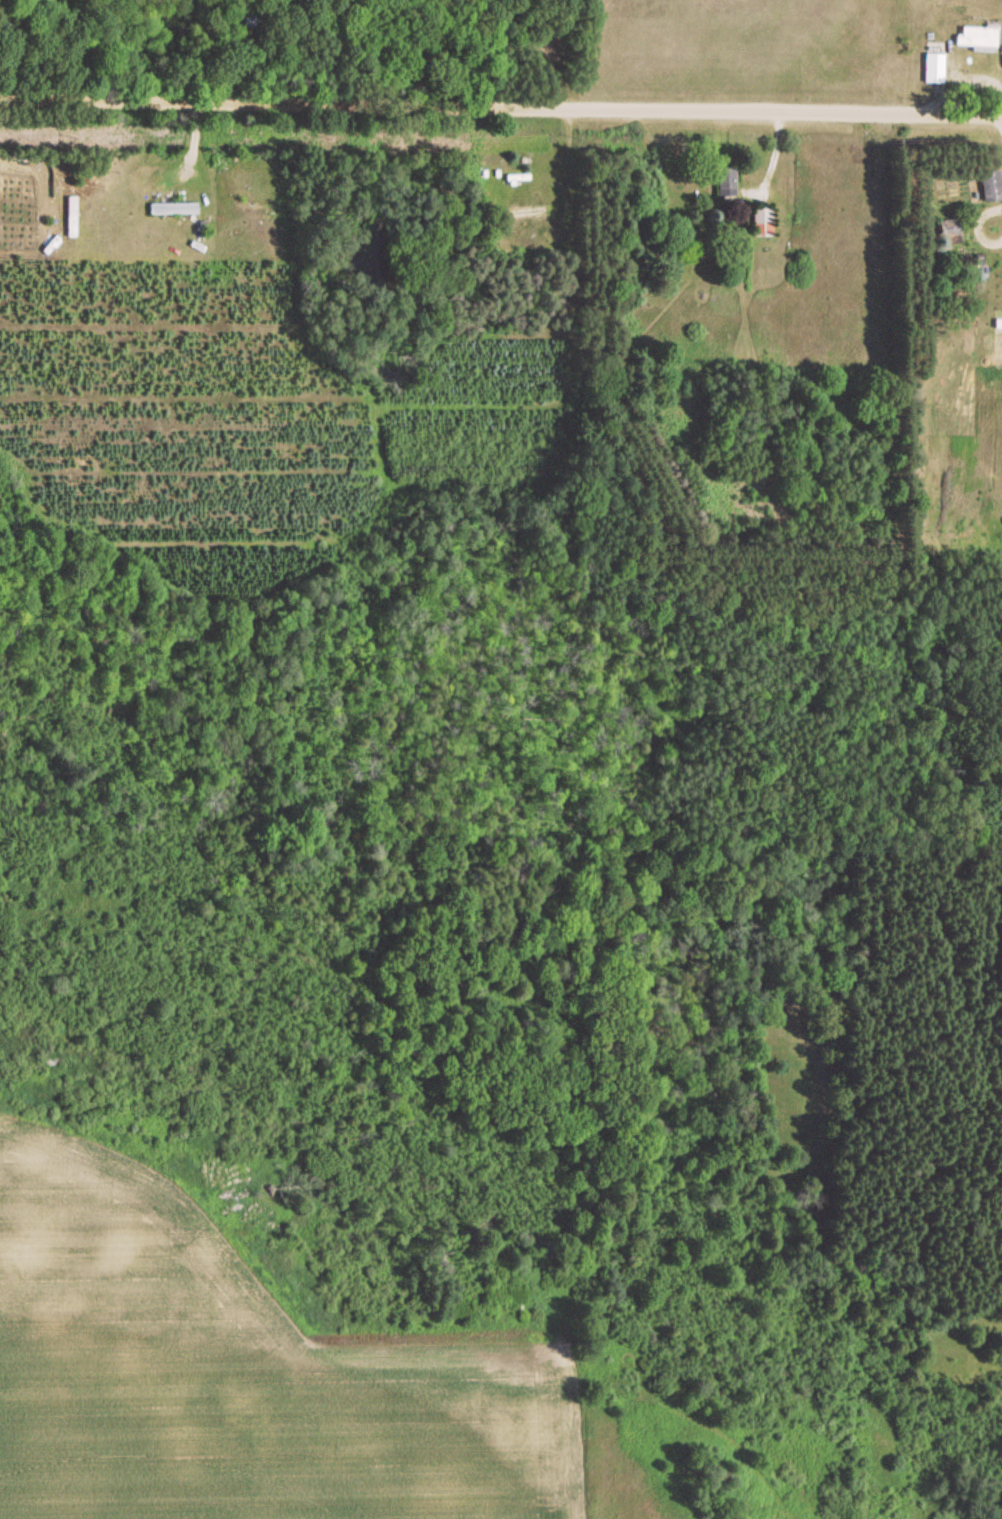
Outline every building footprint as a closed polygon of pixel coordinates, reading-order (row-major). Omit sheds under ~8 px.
[(969,53),(995,54),(996,29),(958,28),(958,38),(954,38),(953,47),(969,48),(969,53)] [(922,85),(943,85),(943,44),(922,44),(922,85)] [(731,170),(714,170),(714,192),(731,192),(731,170)] [(1000,204),(1000,173),(979,173),(979,204),(1000,204)] [(197,206),(147,206),(147,217),(197,217),(197,206)] [(751,238),(768,238),(768,211),(751,211),(751,238)] [(938,247),(959,247),(959,222),(938,222),(938,247)]
